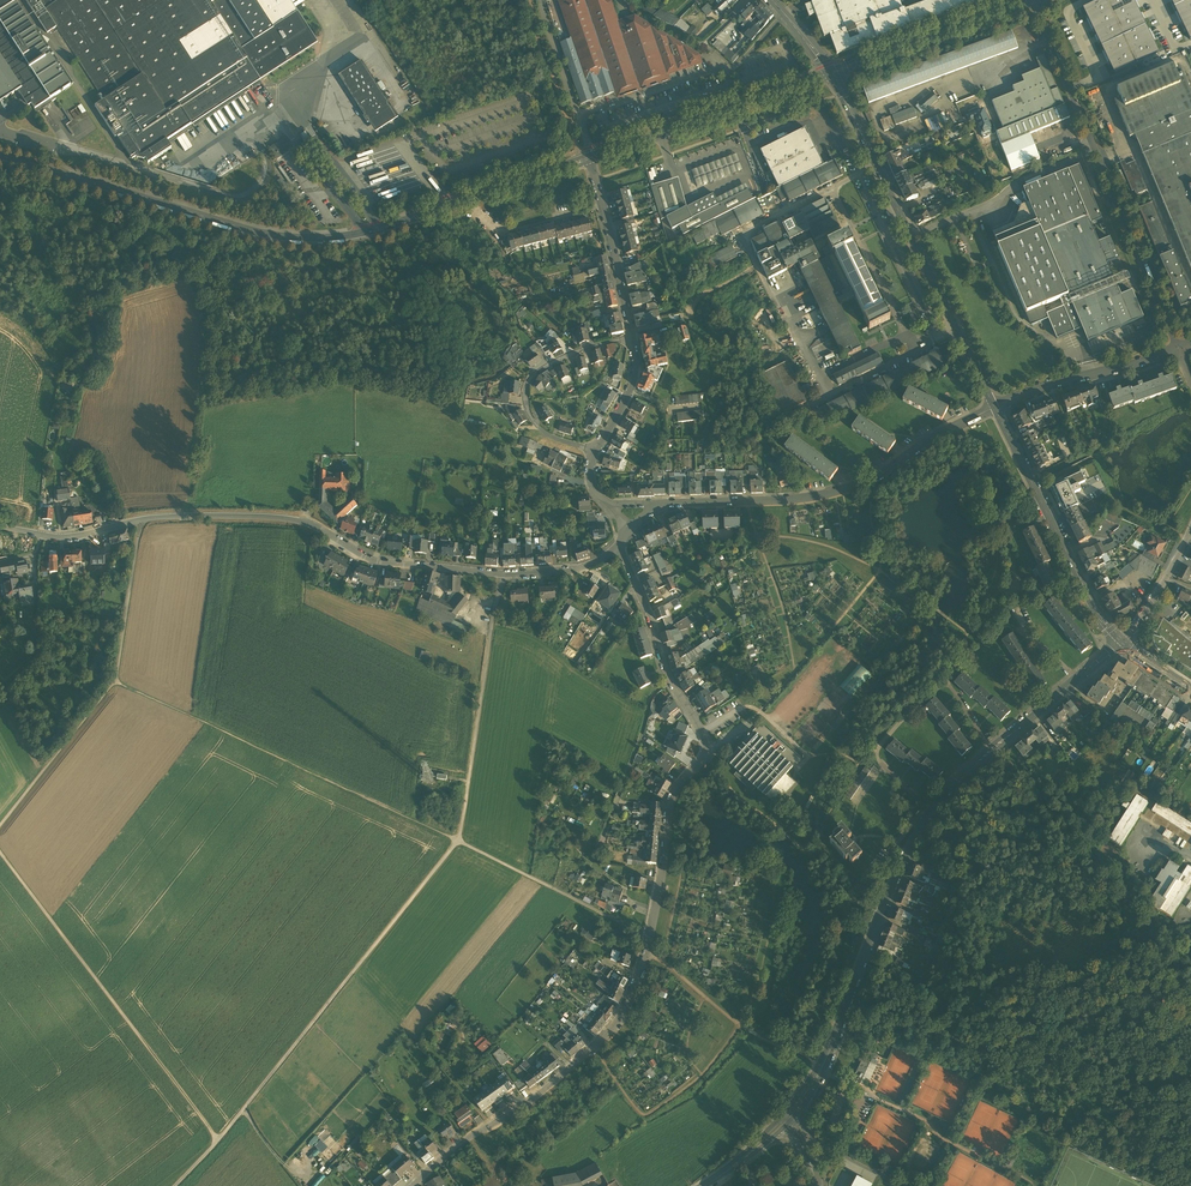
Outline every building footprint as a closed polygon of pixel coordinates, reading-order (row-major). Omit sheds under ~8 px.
[(35,109),(70,86),(16,2),(15,0),(0,0),(0,103),(16,92),(19,90),(29,106),(31,104),(35,109)] [(31,9),(38,4),(35,0),(26,0),(31,9)] [(40,3),(56,27),(104,100),(124,132),(141,157),(166,141),(191,125),(191,124),(192,123),(260,79),(208,0),(39,0),(40,3)] [(289,0),(208,0),(260,79),(262,78),(262,79),(312,46),(314,38),(289,0)] [(572,38),(581,66),(570,70),(581,104),(616,92),(668,75),(702,63),(699,56),(635,17),(632,18),(634,25),(620,29),(618,23),(611,2),(608,0),(559,0),(572,38)] [(731,7),(727,3),(725,0),(724,0),(719,5),(713,10),(718,15),(725,9),(726,11),(731,7)] [(805,7),(806,10),(809,18),(816,15),(824,38),(830,36),(837,55),(877,40),(870,21),(868,16),(842,25),(840,19),(837,20),(830,0),(831,0),(822,0),(812,4),(805,7)] [(840,19),(873,6),(871,0),(831,0),(830,0),(837,20),(840,19)] [(881,18),(875,0),(871,0),(873,6),(878,18),(878,19),(881,18)] [(899,13),(894,0),(875,0),(881,18),(882,19),(899,13)] [(899,13),(903,12),(899,0),(894,0),(899,13)] [(927,2),(922,4),(905,11),(911,27),(961,9),(958,0),(934,0),(927,2)] [(961,9),(985,0),(958,0),(961,9)] [(1083,8),(1115,74),(1159,53),(1133,0),(1100,0),(1083,8)] [(1190,40),(1190,39),(1190,0),(1171,0),(1190,40)] [(742,17),(746,21),(748,20),(751,17),(750,16),(752,13),(753,14),(755,13),(757,16),(766,8),(761,3),(757,2),(742,17)] [(31,9),(47,33),(56,27),(40,3),(38,4),(31,9)] [(702,10),(707,16),(713,10),(708,4),(702,10)] [(654,11),(651,14),(653,15),(657,11),(650,6),(648,7),(654,11)] [(749,39),(752,41),(774,16),(766,8),(757,16),(756,17),(759,20),(754,25),(752,23),(743,32),(743,33),(749,39)] [(699,33),(700,32),(693,25),(692,25),(690,28),(680,18),(678,20),(671,16),(666,13),(659,10),(657,11),(653,15),(662,20),(666,22),(672,26),(685,32),(695,37),(699,33)] [(905,11),(903,12),(899,13),(882,19),(881,18),(878,19),(878,18),(875,19),(870,21),(877,40),(877,41),(911,28),(911,27),(905,11)] [(740,19),(746,26),(751,22),(748,20),(746,21),(742,17),(739,19),(740,19)] [(634,25),(632,18),(618,23),(620,29),(634,25)] [(710,32),(704,27),(701,30),(706,36),(710,32)] [(862,87),(869,104),(1018,49),(1012,32),(862,87)] [(560,42),(570,70),(581,66),(572,38),(560,42)] [(729,60),(733,63),(752,41),(749,39),(735,55),(731,59),(730,58),(729,60)] [(713,45),(729,60),(730,58),(731,59),(735,55),(729,50),(718,40),(713,45)] [(1036,59),(1041,69),(1045,80),(1046,80),(1050,92),(1057,89),(1045,59),(1046,59),(1044,55),(1036,59)] [(364,117),(368,124),(369,123),(392,108),(362,61),(339,76),(364,114),(366,113),(368,115),(365,116),(364,117)] [(1135,135),(1136,135),(1145,131),(1190,111),(1190,112),(1190,95),(1182,73),(1179,65),(1173,67),(1172,66),(1167,69),(1122,87),(1117,90),(1120,98),(1114,101),(1115,101),(1130,137),(1129,137),(1130,137),(1135,135)] [(992,102),(1001,123),(1002,125),(1004,130),(1064,105),(1058,89),(1057,89),(1050,92),(1046,80),(1045,80),(1041,69),(1022,77),(1024,83),(1012,87),(1015,93),(992,102)] [(670,81),(668,75),(616,92),(618,99),(670,81)] [(918,104),(924,112),(938,100),(932,93),(918,104)] [(115,138),(117,137),(124,132),(104,100),(95,106),(115,138)] [(1069,118),(1064,105),(1004,130),(997,133),(1011,171),(1039,159),(1029,134),(1069,118)] [(899,112),(898,106),(889,109),(890,114),(899,112)] [(399,118),(392,108),(369,123),(376,133),(399,118)] [(892,116),(896,125),(917,118),(913,108),(892,116)] [(981,134),(983,139),(995,134),(993,129),(992,130),(985,113),(980,115),(978,111),(967,116),(969,121),(975,119),(981,134)] [(1190,134),(1190,112),(1190,111),(1145,131),(1147,135),(1136,139),(1143,154),(1190,134)] [(944,112),(924,120),(929,133),(949,126),(944,112)] [(890,117),(880,121),(884,132),(895,128),(890,117)] [(997,133),(1004,130),(1002,125),(1001,123),(994,125),(997,133)] [(761,150),(779,187),(824,165),(806,128),(761,150)] [(317,133),(320,139),(326,135),(322,129),(317,133)] [(1147,135),(1145,131),(1136,135),(1135,135),(1136,139),(1147,135)] [(141,157),(124,132),(117,137),(132,160),(136,157),(137,159),(143,160),(145,159),(148,163),(171,148),(166,141),(141,157)] [(295,136),(299,143),(304,140),(300,133),(295,136)] [(1190,271),(1190,134),(1143,154),(1161,199),(1190,271)] [(282,141),(279,143),(270,148),(275,155),(272,157),(274,160),(277,158),(276,158),(285,152),(288,150),(284,145),(289,142),(286,138),(282,141)] [(885,157),(891,170),(901,166),(904,164),(902,162),(907,159),(910,158),(908,153),(907,153),(906,152),(901,155),(901,154),(900,155),(897,157),(895,153),(895,152),(885,157)] [(692,170),(694,177),(739,161),(737,154),(692,170)] [(1134,190),(1136,195),(1147,190),(1135,161),(1126,165),(1124,160),(1120,162),(1132,191),(1134,190)] [(740,164),(739,161),(694,177),(695,180),(740,164)] [(788,198),(790,202),(842,176),(846,174),(844,171),(841,173),(835,161),(777,189),(782,201),(788,198)] [(743,170),(740,164),(695,180),(697,186),(743,170)] [(1042,235),(1043,235),(1087,216),(1091,223),(1102,219),(1079,165),(1031,185),(1029,181),(1027,182),(1028,186),(1023,188),(1029,202),(1037,221),(1042,235)] [(903,170),(901,166),(891,170),(896,179),(906,174),(906,173),(905,174),(903,170)] [(1126,181),(1120,170),(1117,172),(1123,183),(1126,181)] [(896,181),(901,191),(912,186),(911,182),(912,182),(910,178),(913,177),(914,178),(917,177),(915,172),(907,176),(896,181)] [(928,179),(923,181),(925,185),(934,181),(933,180),(935,179),(934,177),(928,179)] [(661,219),(667,217),(687,207),(678,178),(651,186),(661,219)] [(926,187),(922,188),(921,189),(922,191),(935,185),(934,181),(925,185),(926,187)] [(746,184),(716,198),(719,204),(749,190),(746,184)] [(914,189),(912,186),(901,191),(905,199),(909,201),(918,197),(920,197),(917,192),(915,188),(914,189)] [(679,225),(683,234),(700,226),(754,199),(749,190),(719,204),(692,218),(679,225)] [(616,200),(617,201),(628,197),(627,191),(626,191),(623,192),(616,194),(615,194),(617,200),(616,200)] [(692,218),(719,204),(716,198),(714,193),(687,207),(692,218)] [(945,201),(943,195),(936,197),(938,203),(945,201)] [(617,201),(618,207),(630,204),(628,197),(617,201)] [(757,199),(715,220),(721,233),(722,235),(764,214),(757,199)] [(769,278),(796,265),(798,264),(817,260),(820,259),(811,242),(810,243),(805,233),(809,231),(814,241),(840,228),(825,199),(764,229),(765,233),(751,240),(758,255),(769,278)] [(993,233),(995,239),(1037,221),(1029,202),(1021,206),(1014,224),(993,233)] [(1139,208),(1157,253),(1171,247),(1152,203),(1139,208)] [(618,207),(620,213),(632,210),(630,204),(618,207)] [(932,213),(934,218),(944,213),(940,205),(932,207),(929,208),(931,213),(932,213)] [(692,218),(687,207),(667,217),(672,228),(679,225),(692,218)] [(634,217),(632,210),(620,213),(622,220),(623,219),(634,217)] [(914,218),(918,225),(930,219),(934,218),(932,213),(931,213),(928,215),(926,212),(914,218)] [(1132,291),(1127,293),(1121,295),(1118,289),(1107,263),(1118,258),(1110,238),(1098,242),(1091,223),(1087,216),(1043,235),(1068,295),(1079,322),(1082,328),(1088,341),(1143,318),(1132,291)] [(597,217),(589,219),(592,232),(600,229),(597,217)] [(585,220),(580,222),(581,222),(583,234),(584,234),(583,233),(588,231),(588,232),(592,232),(589,219),(589,220),(586,221),(585,220)] [(695,245),(721,233),(715,220),(707,224),(701,226),(702,230),(691,236),(695,245)] [(1026,313),(1027,313),(1068,295),(1043,235),(1042,235),(1037,221),(995,239),(998,245),(997,246),(1026,313)] [(583,234),(581,222),(577,223),(577,222),(572,224),(575,236),(575,235),(579,234),(580,235),(583,234)] [(575,236),(572,224),(569,225),(569,224),(564,226),(567,238),(567,237),(571,236),(571,237),(575,236)] [(551,226),(546,227),(549,239),(549,238),(553,237),(554,238),(557,237),(558,237),(555,228),(555,225),(554,225),(555,225),(551,226)] [(621,234),(621,235),(633,231),(631,225),(629,225),(619,228),(621,234)] [(567,238),(564,226),(560,227),(555,228),(558,237),(557,237),(558,240),(558,239),(563,238),(563,239),(567,238)] [(701,229),(700,226),(683,234),(678,236),(680,240),(701,229)] [(549,239),(546,227),(543,228),(538,229),(538,230),(541,241),(541,240),(545,239),(545,240),(549,239)] [(541,241),(538,230),(534,230),(529,231),(529,232),(532,243),(532,242),(537,241),(537,242),(541,241)] [(621,235),(623,241),(634,238),(633,231),(621,235)] [(532,243),(529,232),(526,232),(521,233),(521,234),(524,245),(524,244),(528,243),(529,244),(532,243)] [(818,262),(817,260),(798,264),(796,265),(798,271),(801,269),(841,353),(846,351),(848,356),(861,350),(840,306),(842,305),(841,304),(855,297),(865,318),(864,319),(869,330),(890,320),(885,308),(883,309),(852,245),(854,245),(848,233),(827,243),(829,247),(833,255),(826,258),(818,262)] [(524,245),(521,234),(518,235),(518,234),(513,235),(512,236),(515,248),(516,247),(515,246),(520,245),(520,246),(524,245)] [(623,241),(624,247),(636,244),(634,238),(623,241)] [(638,251),(636,244),(624,247),(624,248),(626,254),(627,254),(634,252),(638,251)] [(705,258),(710,269),(738,256),(732,244),(705,258)] [(588,253),(589,257),(600,255),(598,246),(590,247),(592,252),(588,253)] [(822,250),(826,258),(833,255),(829,247),(822,250)] [(1171,247),(1157,253),(1159,258),(1180,308),(1190,304),(1190,296),(1171,247)] [(598,266),(599,270),(609,267),(607,257),(607,256),(597,259),(598,266)] [(632,271),(633,274),(635,273),(635,274),(639,273),(638,270),(642,269),(641,266),(640,263),(637,264),(637,268),(635,268),(636,270),(632,271)] [(609,267),(599,270),(600,274),(601,277),(611,275),(609,267)] [(658,274),(645,276),(646,281),(647,282),(653,280),(659,279),(658,274)] [(613,283),(611,275),(601,277),(602,285),(613,283)] [(614,290),(613,283),(602,285),(604,293),(614,290)] [(1125,286),(1118,289),(1121,295),(1127,293),(1125,286)] [(614,290),(604,293),(605,296),(606,300),(616,298),(614,290)] [(1079,322),(1068,295),(1027,313),(1032,326),(1048,319),(1057,339),(1074,331),(1072,325),(1079,322)] [(618,306),(616,298),(606,300),(606,302),(608,308),(618,306)] [(526,307),(524,305),(516,314),(517,316),(519,314),(523,310),(526,307)] [(909,305),(906,306),(915,326),(918,324),(909,305)] [(592,313),(595,320),(602,317),(599,310),(592,313)] [(608,317),(610,328),(622,325),(620,314),(612,316),(608,317)] [(1072,325),(1074,331),(1082,328),(1079,322),(1072,325)] [(624,333),(622,325),(610,328),(612,336),(624,333)] [(677,329),(681,343),(690,340),(686,326),(677,329)] [(551,336),(554,333),(550,330),(545,337),(548,339),(551,336)] [(578,339),(579,344),(589,342),(587,333),(586,330),(576,332),(573,333),(575,340),(578,339)] [(542,348),(548,345),(556,340),(551,336),(548,339),(546,342),(540,342),(537,344),(542,348)] [(642,392),(646,393),(646,391),(650,392),(654,381),(658,383),(663,371),(658,369),(658,367),(667,365),(665,356),(657,358),(656,355),(653,355),(651,346),(658,345),(658,344),(661,343),(659,336),(656,337),(656,336),(649,337),(640,338),(642,349),(641,349),(644,360),(645,360),(647,370),(646,370),(649,371),(647,375),(644,374),(644,375),(643,379),(641,380),(639,383),(640,385),(638,389),(642,391),(642,392)] [(561,350),(556,340),(548,345),(550,349),(553,355),(561,350)] [(534,352),(536,355),(540,361),(543,358),(543,357),(539,351),(542,348),(537,344),(534,346),(536,350),(534,352)] [(507,364),(513,369),(517,367),(518,364),(523,363),(525,361),(522,356),(523,352),(521,349),(518,348),(517,345),(514,346),(515,349),(512,348),(510,353),(509,354),(507,358),(510,361),(507,364)] [(548,345),(542,348),(546,355),(550,353),(548,351),(550,349),(548,345)] [(929,352),(928,357),(931,355),(930,354),(931,354),(930,353),(934,351),(934,350),(934,348),(938,349),(938,352),(939,349),(934,347),(933,350),(929,352)] [(809,414),(816,428),(945,365),(938,352),(938,349),(934,348),(934,350),(934,351),(930,353),(931,354),(930,354),(931,355),(928,357),(820,409),(819,406),(815,408),(817,411),(809,414)] [(592,353),(595,365),(603,362),(600,351),(592,353)] [(878,354),(834,375),(836,379),(839,386),(883,364),(878,354)] [(541,362),(540,361),(536,355),(534,356),(526,361),(531,368),(541,362)] [(585,359),(576,361),(579,369),(580,373),(588,370),(585,359)] [(770,392),(786,426),(797,421),(791,409),(806,402),(787,361),(762,374),(762,375),(763,374),(771,392),(770,392)] [(613,376),(613,380),(620,382),(621,378),(622,378),(624,366),(615,364),(613,376)] [(559,375),(562,381),(570,378),(565,367),(557,370),(559,375)] [(550,380),(551,381),(553,379),(556,377),(552,372),(549,374),(548,372),(542,375),(549,381),(550,380)] [(546,390),(550,385),(552,383),(549,381),(542,375),(536,382),(537,383),(534,387),(539,393),(543,388),(545,390),(546,390)] [(1159,381),(1151,384),(1155,397),(1176,390),(1171,376),(1163,379),(1162,376),(1158,377),(1159,381)] [(570,378),(562,381),(564,387),(572,383),(570,378)] [(64,383),(62,383),(61,390),(71,392),(73,384),(64,383)] [(510,395),(518,396),(520,384),(511,383),(510,395)] [(1131,389),(1130,389),(1134,402),(1135,404),(1155,397),(1151,384),(1143,386),(1141,383),(1138,384),(1139,388),(1132,390),(1131,389)] [(806,385),(800,387),(803,394),(809,391),(806,385)] [(1094,386),(1086,389),(1092,405),(1094,404),(1092,399),(1098,397),(1094,386)] [(1113,409),(1134,402),(1130,389),(1121,391),(1120,388),(1116,389),(1117,393),(1109,396),(1113,409)] [(936,418),(942,421),(948,409),(909,389),(903,400),(909,402),(908,404),(914,407),(915,405),(918,407),(918,408),(923,411),(924,410),(927,412),(927,413),(932,416),(933,415),(936,417),(936,418)] [(1089,406),(1092,405),(1086,389),(1078,392),(1082,403),(1087,401),(1089,406)] [(603,401),(604,402),(610,405),(616,395),(608,391),(603,401)] [(1082,404),(1082,403),(1078,392),(1062,398),(1066,410),(1070,408),(1071,410),(1079,407),(1079,405),(1082,404)] [(675,398),(676,406),(702,403),(701,395),(675,398)] [(595,407),(600,410),(602,406),(604,402),(603,401),(599,400),(595,407)] [(1053,401),(1045,404),(1047,408),(1048,411),(1049,415),(1057,412),(1053,401)] [(631,409),(642,415),(646,407),(635,402),(631,409)] [(1041,417),(1047,415),(1046,412),(1048,411),(1047,408),(1045,404),(1041,405),(1041,406),(1038,407),(1041,417)] [(605,414),(608,409),(602,406),(600,410),(605,414)] [(1036,419),(1042,417),(1041,417),(1038,407),(1034,408),(1034,407),(1030,409),(1031,413),(1032,417),(1034,416),(1035,420),(1036,419)] [(539,412),(545,423),(552,418),(546,408),(539,412)] [(516,420),(520,426),(527,421),(521,411),(514,416),(513,415),(509,417),(513,422),(516,420)] [(1014,420),(1016,424),(1026,419),(1025,416),(1026,415),(1024,411),(1012,417),(1014,421),(1014,420)] [(677,415),(678,423),(704,420),(703,412),(677,415)] [(595,415),(588,426),(596,430),(602,420),(595,415)] [(882,450),(887,454),(895,443),(878,431),(859,418),(852,428),(858,432),(857,433),(862,436),(863,435),(866,437),(865,439),(871,442),(871,441),(875,443),(874,445),(879,448),(880,447),(883,449),(882,450)] [(1027,421),(1026,419),(1016,424),(1018,427),(1017,427),(1019,431),(1031,425),(1029,421),(1027,421)] [(631,433),(635,427),(635,426),(625,420),(621,427),(631,433)] [(559,432),(571,436),(574,428),(562,424),(559,432)] [(596,430),(588,426),(586,430),(594,435),(596,430)] [(1061,430),(1063,436),(1070,434),(1068,428),(1061,430)] [(1022,436),(1026,444),(1035,440),(1034,437),(1035,436),(1032,431),(1022,436)] [(639,442),(634,439),(629,436),(627,440),(637,446),(639,442)] [(610,444),(621,450),(621,449),(625,443),(615,437),(610,444)] [(825,476),(830,480),(837,471),(824,461),(807,448),(793,437),(785,448),(789,451),(790,450),(795,454),(794,455),(799,458),(800,457),(803,460),(802,461),(807,464),(808,463),(812,467),(812,468),(816,471),(817,470),(820,473),(820,474),(824,477),(825,476)] [(528,449),(535,451),(536,448),(538,444),(538,443),(523,438),(520,446),(528,449)] [(1037,442),(1035,440),(1026,444),(1030,453),(1041,447),(1038,442),(1037,442)] [(1045,456),(1041,447),(1030,453),(1037,468),(1048,463),(1048,462),(1053,460),(1050,453),(1045,456)] [(543,463),(552,467),(555,460),(558,454),(551,450),(550,451),(545,448),(544,451),(542,451),(542,452),(549,455),(547,460),(545,459),(543,463)] [(558,454),(555,460),(564,464),(567,458),(559,454),(558,454)] [(611,466),(615,467),(617,460),(617,459),(614,458),(607,456),(606,456),(603,464),(605,465),(611,466)] [(561,472),(564,464),(555,460),(552,467),(561,472)] [(542,467),(531,464),(530,467),(529,471),(540,473),(542,467)] [(710,480),(710,483),(716,483),(715,472),(715,470),(705,470),(705,473),(709,472),(709,480),(710,480)] [(729,486),(731,486),(731,482),(736,482),(736,471),(729,471),(729,475),(726,475),(726,479),(729,479),(729,486)] [(57,491),(57,495),(69,493),(69,491),(69,487),(67,472),(60,473),(62,491),(57,491)] [(778,476),(781,486),(791,483),(788,473),(784,474),(780,475),(778,476)] [(1051,487),(1059,502),(1072,496),(1071,493),(1073,492),(1074,494),(1080,491),(1078,486),(1085,482),(1081,473),(1051,487)] [(338,493),(350,493),(350,492),(350,474),(334,474),(334,479),(339,479),(338,491),(338,493)] [(685,488),(690,487),(690,484),(695,484),(695,475),(693,475),(693,477),(691,477),(690,478),(688,478),(688,479),(685,479),(685,488)] [(334,479),(326,479),(320,478),(320,489),(319,499),(326,498),(326,491),(338,491),(339,479),(334,479)] [(618,485),(619,494),(631,494),(631,485),(618,485)] [(649,485),(642,486),(642,497),(654,496),(654,494),(654,486),(654,485),(652,485),(649,485)] [(654,486),(654,494),(665,494),(665,485),(658,486),(654,486)] [(58,501),(70,499),(69,493),(57,495),(58,501)] [(1059,502),(1062,508),(1075,502),(1072,496),(1059,502)] [(1092,500),(1099,515),(1106,512),(1100,496),(1092,500)] [(71,503),(72,513),(78,513),(77,509),(80,509),(79,500),(78,501),(77,498),(70,499),(71,503)] [(335,512),(326,503),(319,503),(319,507),(337,524),(338,523),(347,515),(358,505),(352,498),(335,512)] [(579,499),(580,507),(590,507),(589,498),(579,499)] [(1077,506),(1075,502),(1062,508),(1064,513),(1075,507),(1077,506)] [(72,526),(74,525),(72,513),(71,503),(65,504),(66,505),(60,506),(63,527),(67,527),(72,526)] [(1083,523),(1075,507),(1064,513),(1071,529),(1083,523)] [(53,509),(52,509),(44,509),(43,509),(43,516),(42,519),(52,520),(53,509)] [(91,511),(78,513),(72,513),(74,525),(75,525),(93,523),(91,511)] [(703,513),(703,528),(704,528),(704,527),(707,527),(707,528),(714,528),(714,526),(717,526),(717,528),(718,528),(717,512),(703,513)] [(725,512),(725,528),(726,528),(726,526),(728,526),(728,528),(736,527),(736,526),(739,526),(739,527),(739,512),(725,512)] [(1103,519),(1112,523),(1115,516),(1106,512),(1103,519)] [(685,513),(676,517),(682,530),(690,527),(691,526),(690,524),(685,513)] [(338,523),(342,527),(344,522),(345,523),(345,522),(347,522),(348,519),(349,519),(349,518),(347,515),(338,523)] [(1122,519),(1115,516),(1112,523),(1119,526),(1122,519)] [(673,534),(682,530),(676,517),(667,521),(673,534)] [(349,532),(353,534),(357,524),(354,523),(355,521),(354,521),(349,519),(348,519),(347,522),(345,522),(345,523),(344,522),(342,527),(341,529),(346,531),(346,530),(349,532)] [(1071,529),(1079,544),(1090,538),(1087,530),(1088,529),(1085,522),(1083,523),(1071,529)] [(661,524),(652,528),(658,541),(666,537),(667,537),(661,524)] [(593,527),(594,538),(605,537),(605,533),(606,533),(605,526),(600,526),(600,525),(597,525),(597,527),(593,527)] [(371,543),(376,532),(372,530),(373,530),(370,529),(365,527),(364,529),(362,533),(360,538),(361,538),(361,539),(365,540),(365,542),(367,543),(368,542),(371,543)] [(1023,533),(1031,550),(1042,545),(1034,527),(1023,533)] [(649,545),(658,541),(652,528),(643,532),(646,539),(649,545)] [(109,542),(110,545),(115,543),(129,540),(127,530),(108,535),(109,542)] [(377,530),(376,532),(371,543),(378,546),(381,538),(384,532),(377,530)] [(668,542),(667,538),(666,537),(658,541),(659,544),(660,546),(668,542)] [(1155,556),(1158,557),(1165,544),(1156,539),(1155,540),(1151,537),(1148,543),(1152,546),(1151,548),(1152,548),(1152,550),(1150,553),(1155,556)] [(388,550),(402,551),(403,539),(389,538),(388,550)] [(642,540),(639,541),(642,548),(645,546),(646,548),(650,546),(649,545),(646,539),(642,540)] [(415,552),(426,553),(427,541),(422,541),(416,540),(415,549),(415,552)] [(1108,545),(1111,551),(1117,548),(1114,542),(1108,545)] [(455,544),(449,543),(447,543),(447,544),(443,543),(443,544),(442,555),(446,556),(446,555),(449,555),(449,556),(453,556),(454,549),(455,544)] [(1101,556),(1106,554),(1104,550),(1103,547),(1101,543),(1088,549),(1093,560),(1094,560),(1101,556)] [(1031,550),(1039,567),(1047,563),(1050,561),(1042,545),(1031,550)] [(466,557),(476,558),(477,548),(465,547),(465,550),(467,550),(467,552),(466,557)] [(575,551),(578,561),(590,558),(587,547),(576,550),(575,551)] [(557,555),(557,557),(567,556),(566,548),(560,548),(557,549),(556,549),(557,555)] [(1078,554),(1084,565),(1093,560),(1088,549),(1078,554)] [(103,550),(91,551),(92,564),(104,564),(103,556),(105,556),(106,554),(105,554),(105,552),(103,552),(103,550)] [(1142,556),(1152,562),(1155,556),(1150,553),(1145,550),(1142,556)] [(77,552),(72,552),(73,566),(75,566),(75,562),(81,562),(81,551),(80,551),(76,551),(77,552)] [(73,566),(72,552),(64,552),(64,556),(64,564),(65,567),(69,566),(73,566)] [(630,557),(633,565),(644,560),(640,552),(634,555),(630,557)] [(324,565),(334,570),(341,558),(332,553),(329,557),(328,557),(327,558),(327,559),(327,560),(324,565)] [(1107,554),(1101,556),(1105,563),(1110,561),(1107,554)] [(316,566),(322,570),(324,565),(327,560),(327,559),(327,558),(322,555),(316,566)] [(57,572),(57,556),(49,557),(49,562),(49,563),(50,570),(50,572),(57,572)] [(1097,567),(1098,569),(1104,566),(1105,565),(1105,564),(1105,563),(1101,556),(1094,560),(1097,567)] [(348,562),(341,558),(334,570),(343,576),(348,568),(348,567),(345,566),(348,562)] [(648,558),(644,560),(633,565),(638,574),(648,570),(646,565),(650,563),(648,558)] [(27,572),(26,564),(21,565),(20,562),(16,563),(16,560),(8,561),(9,570),(17,569),(19,568),(20,573),(27,572)] [(656,563),(659,570),(665,567),(666,566),(663,560),(656,563)] [(724,560),(718,564),(721,570),(727,566),(724,560)] [(1084,565),(1087,572),(1097,567),(1094,560),(1093,560),(1084,565)] [(9,570),(8,561),(0,563),(0,564),(1,571),(9,570)] [(1145,561),(1141,568),(1152,575),(1156,568),(1155,567),(1149,564),(1145,561)] [(1056,583),(1047,563),(1039,567),(1036,568),(1036,569),(1039,575),(1045,588),(1056,583)] [(1104,566),(1107,571),(1114,568),(1114,567),(1112,563),(1111,563),(1109,563),(1105,565),(1104,566)] [(670,565),(665,567),(668,574),(674,572),(670,565)] [(1190,575),(1190,574),(1189,574),(1190,570),(1190,569),(1184,565),(1180,573),(1178,578),(1186,582),(1190,575)] [(1098,569),(1101,575),(1107,571),(1104,566),(1098,569)] [(357,581),(363,583),(368,569),(365,568),(365,569),(360,567),(359,571),(357,570),(356,573),(354,578),(353,578),(353,580),(352,581),(357,582),(357,581)] [(665,567),(659,570),(662,576),(668,574),(665,567)] [(822,572),(830,578),(834,573),(826,567),(822,572)] [(343,576),(348,578),(351,572),(352,571),(348,568),(343,576)] [(1137,575),(1141,578),(1148,581),(1149,582),(1152,575),(1141,568),(1137,575)] [(377,572),(368,569),(363,583),(373,586),(377,577),(376,576),(377,572)] [(425,579),(427,580),(436,582),(437,583),(439,575),(427,571),(425,579)] [(806,574),(808,580),(817,578),(816,571),(806,574)] [(356,573),(351,572),(348,578),(353,580),(353,578),(354,578),(356,573)] [(390,587),(393,587),(394,574),(387,573),(386,580),(386,584),(388,584),(388,585),(390,587)] [(401,575),(394,574),(393,587),(395,587),(397,586),(397,585),(400,585),(400,581),(401,575)] [(600,578),(594,575),(590,581),(596,585),(600,578)] [(455,592),(460,593),(460,592),(460,576),(446,576),(446,592),(450,592),(455,592)] [(1092,582),(1097,591),(1099,590),(1106,586),(1106,585),(1105,585),(1103,580),(1102,577),(1092,582)] [(642,585),(646,594),(657,589),(652,578),(645,581),(646,584),(642,585)] [(20,598),(32,596),(31,587),(27,588),(26,586),(19,587),(18,579),(11,580),(13,594),(19,593),(20,598)] [(6,595),(13,594),(11,580),(3,582),(4,583),(0,584),(2,595),(3,595),(6,595)] [(433,593),(436,582),(427,580),(426,585),(424,584),(422,590),(433,593)] [(1145,588),(1144,587),(1138,584),(1134,581),(1129,590),(1130,590),(1130,592),(1140,597),(1145,588)] [(730,585),(733,597),(739,595),(735,583),(730,585)] [(585,593),(593,598),(599,589),(591,584),(587,590),(585,588),(583,592),(585,593)] [(609,587),(599,602),(610,610),(620,594),(609,587)] [(547,596),(547,599),(556,598),(555,588),(550,588),(547,588),(539,588),(540,597),(547,596)] [(510,592),(511,601),(519,600),(519,599),(528,598),(527,589),(518,590),(518,591),(510,592)] [(662,600),(657,589),(646,594),(650,603),(654,601),(655,604),(662,600)] [(1188,602),(1190,596),(1190,593),(1183,589),(1180,595),(1179,598),(1188,602)] [(436,599),(433,605),(456,616),(468,600),(462,595),(460,592),(460,593),(455,592),(446,604),(436,599)] [(1110,613),(1111,612),(1120,607),(1113,594),(1102,600),(1110,613)] [(432,597),(422,595),(421,599),(430,603),(432,597)] [(430,603),(421,599),(417,611),(428,616),(433,605),(430,603)] [(678,602),(677,599),(670,603),(673,606),(672,606),(673,607),(679,603),(678,602)] [(1044,607),(1056,621),(1065,614),(1053,599),(1046,605),(1047,605),(1044,607)] [(1130,602),(1120,607),(1111,612),(1115,619),(1134,609),(1130,602)] [(663,607),(664,611),(667,610),(669,609),(672,606),(673,606),(670,603),(663,607)] [(453,621),(456,616),(433,605),(428,616),(450,627),(453,621)] [(620,622),(624,625),(633,613),(623,605),(618,611),(615,615),(622,620),(620,622)] [(572,616),(575,609),(571,606),(567,612),(572,616)] [(654,613),(657,620),(663,618),(666,617),(664,611),(663,607),(654,613)] [(575,609),(575,611),(582,615),(579,620),(582,622),(586,616),(575,609)] [(712,610),(706,614),(709,619),(715,615),(712,610)] [(575,611),(572,616),(579,620),(582,615),(575,611)] [(571,616),(572,616),(567,612),(563,618),(568,621),(569,621),(571,616)] [(1070,620),(1065,614),(1056,621),(1068,636),(1077,628),(1072,622),(1070,620)] [(663,618),(665,625),(673,622),(670,615),(666,617),(663,618)] [(686,618),(689,625),(696,622),(692,615),(686,618)] [(571,616),(569,621),(576,625),(579,620),(571,616)] [(685,616),(673,622),(674,626),(686,619),(685,616)] [(661,634),(661,635),(671,632),(678,630),(680,630),(690,627),(689,625),(686,618),(686,619),(674,626),(667,630),(661,634)] [(1153,636),(1153,638),(1153,640),(1153,641),(1153,643),(1154,644),(1154,645),(1155,647),(1156,648),(1157,649),(1165,655),(1166,655),(1190,671),(1190,642),(1163,619),(1156,633),(1155,637),(1154,636),(1154,637),(1153,636)] [(453,621),(450,627),(467,635),(469,629),(453,621)] [(632,632),(636,645),(648,642),(644,628),(632,632)] [(1089,643),(1077,628),(1068,636),(1083,653),(1087,650),(1092,646),(1089,643)] [(714,636),(710,629),(705,632),(709,639),(714,636)] [(669,642),(673,641),(672,636),(671,632),(661,635),(664,644),(669,642)] [(1012,656),(1014,660),(1025,653),(1012,634),(1009,636),(1005,638),(1001,641),(1012,656)] [(696,648),(688,654),(691,657),(684,662),(682,658),(679,660),(682,669),(672,671),(674,676),(680,672),(689,666),(715,650),(719,647),(725,643),(722,638),(720,635),(716,638),(715,637),(710,641),(709,640),(696,648)] [(652,655),(648,642),(636,645),(641,659),(652,655)] [(685,651),(691,647),(688,642),(682,646),(685,651)] [(683,652),(678,654),(679,660),(682,658),(681,656),(684,653),(686,655),(688,654),(696,648),(694,645),(691,647),(685,651),(683,652)] [(432,655),(422,651),(419,659),(429,664),(432,655)] [(1033,665),(1025,653),(1014,660),(1023,672),(1033,665)] [(670,663),(679,660),(678,654),(668,657),(670,663)] [(581,659),(576,665),(580,668),(585,662),(581,659)] [(1110,691),(1112,692),(1117,684),(1115,682),(1119,676),(1127,681),(1125,684),(1132,688),(1133,687),(1142,675),(1137,672),(1138,669),(1123,659),(1119,665),(1118,664),(1113,672),(1111,674),(1109,673),(1107,677),(1105,676),(1099,684),(1110,691)] [(682,669),(679,660),(670,663),(672,671),(682,669)] [(859,665),(839,687),(851,697),(871,675),(859,665)] [(1046,684),(1033,665),(1023,672),(1025,676),(1035,691),(1039,689),(1043,687),(1042,686),(1046,684)] [(680,672),(682,675),(690,671),(692,670),(689,666),(680,672)] [(633,673),(641,689),(651,684),(644,668),(633,673)] [(677,679),(681,685),(690,679),(694,677),(690,671),(682,675),(677,679)] [(690,679),(691,682),(694,680),(695,681),(699,678),(704,675),(701,672),(698,674),(694,677),(690,679)] [(970,698),(972,696),(979,689),(963,674),(954,683),(970,698)] [(1149,699),(1150,698),(1157,687),(1150,683),(1151,681),(1145,677),(1146,676),(1143,675),(1142,675),(1133,687),(1137,690),(1137,691),(1142,695),(1143,693),(1145,695),(1144,696),(1149,699)] [(691,682),(690,679),(681,685),(685,693),(695,687),(691,682)] [(707,682),(702,686),(705,691),(709,696),(711,694),(708,690),(710,686),(707,682)] [(1087,697),(1099,705),(1104,698),(1106,699),(1110,691),(1099,684),(1098,683),(1095,689),(1093,688),(1087,697)] [(1158,685),(1157,687),(1150,698),(1158,703),(1157,705),(1165,710),(1166,708),(1174,696),(1171,695),(1170,696),(1167,693),(1168,692),(1162,688),(1162,687),(1159,685),(1159,686),(1158,685)] [(693,693),(695,697),(705,691),(702,686),(693,693)] [(981,687),(979,689),(972,696),(984,708),(986,706),(993,699),(981,687)] [(715,696),(719,703),(725,699),(721,693),(719,689),(711,694),(709,696),(711,699),(715,696)] [(721,693),(725,699),(730,697),(725,690),(721,693)] [(695,697),(705,712),(711,709),(719,703),(715,696),(711,699),(709,696),(705,691),(695,697)] [(1174,711),(1179,704),(1177,703),(1179,700),(1177,698),(1174,696),(1166,708),(1173,712),(1174,711)] [(660,706),(664,709),(668,706),(669,707),(673,704),(668,698),(659,705),(660,706)] [(926,706),(940,723),(948,717),(949,715),(935,698),(926,706)] [(994,698),(993,699),(986,706),(997,717),(997,718),(1000,721),(1003,718),(1004,719),(1007,716),(1006,715),(1009,712),(1006,708),(1005,709),(994,698)] [(1131,701),(1128,706),(1128,707),(1136,712),(1140,707),(1131,701)] [(1047,722),(1058,735),(1066,728),(1063,724),(1060,720),(1067,714),(1070,718),(1073,722),(1081,715),(1078,711),(1071,702),(1064,708),(1063,706),(1053,714),(1054,716),(1047,722)] [(1116,723),(1128,707),(1128,706),(1122,702),(1110,719),(1116,723)] [(658,709),(651,703),(649,718),(654,719),(657,717),(661,714),(662,713),(658,709)] [(677,708),(673,704),(669,707),(668,706),(664,709),(663,710),(664,711),(662,713),(661,714),(664,718),(667,721),(668,722),(672,716),(670,714),(677,708)] [(1081,715),(1083,717),(1090,712),(1083,707),(1078,711),(1081,715)] [(1166,708),(1165,710),(1161,716),(1167,720),(1173,712),(1166,708)] [(1182,717),(1190,722),(1190,720),(1190,710),(1188,708),(1182,717)] [(1153,715),(1147,711),(1144,717),(1150,721),(1153,715)] [(1171,723),(1173,720),(1177,714),(1174,711),(1173,712),(1167,720),(1171,723)] [(1060,720),(1063,724),(1065,721),(1070,718),(1067,714),(1060,720)] [(939,725),(950,738),(957,731),(959,730),(948,717),(940,723),(939,725)] [(1186,727),(1190,722),(1182,717),(1178,722),(1186,727)] [(1152,722),(1150,721),(1144,730),(1150,734),(1155,725),(1152,722)] [(679,722),(675,731),(684,735),(688,726),(679,722)] [(1023,756),(1025,758),(1034,752),(1032,749),(1029,745),(1032,743),(1036,740),(1039,743),(1041,746),(1049,739),(1047,736),(1040,727),(1033,733),(1032,731),(1027,735),(1022,739),(1023,741),(1016,747),(1023,756)] [(667,740),(664,746),(668,748),(677,752),(680,753),(687,737),(684,735),(675,731),(674,731),(671,736),(673,736),(671,742),(667,740)] [(967,743),(957,731),(950,738),(948,739),(958,751),(957,751),(961,756),(965,752),(965,753),(968,750),(971,747),(967,743)] [(756,788),(766,797),(767,796),(785,775),(786,775),(793,767),(776,752),(771,748),(755,733),(728,762),(738,771),(734,775),(752,792),(756,788)] [(903,763),(904,761),(910,753),(902,746),(895,740),(892,744),(892,743),(887,750),(899,759),(899,760),(903,763)] [(777,741),(771,748),(776,752),(782,745),(777,741)] [(666,752),(674,758),(677,752),(668,748),(666,752)] [(1143,754),(1148,758),(1152,752),(1147,749),(1143,754)] [(912,751),(910,753),(904,761),(908,764),(908,763),(914,768),(917,771),(919,769),(925,761),(912,751)] [(643,758),(636,755),(634,762),(640,765),(643,758)] [(664,769),(669,773),(676,764),(675,764),(673,762),(664,756),(663,755),(660,759),(662,759),(658,764),(664,769)] [(927,759),(925,761),(919,769),(922,772),(923,772),(935,781),(937,778),(938,779),(940,776),(939,775),(942,771),(927,759)] [(634,772),(643,777),(645,774),(645,773),(636,768),(634,772)] [(767,796),(775,804),(791,786),(788,783),(791,780),(786,775),(785,775),(767,796)] [(649,781),(658,786),(660,783),(654,779),(651,777),(649,781)] [(662,779),(660,783),(658,786),(667,791),(671,784),(662,779)] [(647,785),(656,790),(658,786),(649,781),(647,785)] [(667,791),(658,786),(656,790),(654,793),(662,798),(667,791)] [(814,797),(811,795),(804,810),(807,812),(814,797)] [(782,802),(785,804),(790,798),(788,796),(782,802)] [(1112,840),(1119,845),(1138,816),(1141,812),(1147,802),(1137,796),(1130,805),(1125,802),(1122,806),(1128,809),(1109,838),(1111,840),(1112,841),(1112,840)] [(641,804),(641,810),(661,812),(662,804),(651,803),(641,802),(641,804)] [(1190,836),(1190,824),(1157,802),(1152,811),(1155,813),(1157,814),(1168,822),(1171,823),(1180,829),(1182,831),(1190,836)] [(640,814),(643,814),(650,815),(650,818),(660,819),(661,812),(641,810),(640,814)] [(1168,822),(1165,828),(1153,820),(1157,814),(1155,813),(1151,819),(1141,812),(1138,816),(1184,846),(1187,842),(1178,837),(1182,831),(1180,829),(1176,835),(1167,829),(1171,823),(1168,822)] [(640,823),(640,826),(660,828),(660,820),(650,820),(650,823),(640,822),(640,823)] [(649,831),(649,835),(659,836),(660,828),(640,826),(639,828),(639,830),(649,831)] [(847,861),(851,866),(855,863),(854,862),(857,860),(858,861),(861,858),(854,848),(854,849),(852,850),(846,842),(848,841),(851,839),(842,826),(837,830),(839,832),(836,835),(833,837),(834,839),(830,842),(833,847),(834,846),(836,849),(835,850),(839,855),(840,854),(843,857),(841,858),(845,863),(847,861)] [(638,838),(637,842),(658,844),(659,836),(649,835),(648,839),(638,838)] [(648,847),(647,851),(657,852),(658,844),(637,842),(637,845),(642,846),(648,847)] [(656,864),(657,852),(647,851),(647,855),(646,863),(648,863),(656,864)] [(1170,916),(1189,887),(1190,884),(1190,868),(1188,866),(1181,876),(1176,872),(1179,867),(1169,860),(1169,861),(1163,870),(1161,869),(1162,870),(1156,879),(1155,878),(1155,879),(1161,883),(1155,892),(1154,892),(1155,893),(1152,897),(1151,896),(1151,897),(1154,899),(1152,901),(1152,900),(1151,901),(1156,904),(1154,906),(1154,905),(1153,906),(1158,909),(1159,908),(1160,909),(1170,916)] [(742,877),(733,876),(735,866),(726,864),(724,875),(733,877),(732,882),(741,884),(742,877)] [(918,875),(919,874),(920,871),(921,869),(921,868),(911,864),(910,869),(914,871),(913,873),(918,875)] [(929,878),(923,876),(922,879),(918,877),(918,875),(913,873),(914,871),(910,869),(908,873),(907,872),(906,876),(916,880),(924,883),(925,882),(926,883),(928,883),(929,878)] [(931,874),(929,878),(932,879),(936,881),(937,881),(943,884),(945,879),(931,874)] [(633,888),(646,890),(648,880),(641,879),(633,877),(633,878),(635,878),(633,888)] [(905,880),(903,885),(908,887),(907,889),(912,891),(912,890),(915,884),(905,880)] [(606,900),(609,901),(614,887),(606,884),(601,899),(606,900)] [(923,888),(915,884),(912,890),(919,893),(920,890),(921,891),(923,888)] [(899,891),(910,895),(911,893),(911,892),(912,891),(907,889),(908,887),(903,885),(902,889),(901,888),(899,891)] [(623,890),(614,887),(609,901),(616,904),(619,905),(620,902),(623,890)] [(721,887),(719,895),(727,897),(729,889),(721,887)] [(899,895),(898,898),(903,900),(904,898),(908,900),(909,898),(910,895),(899,891),(898,894),(899,895)] [(592,901),(605,910),(607,907),(608,904),(609,901),(606,900),(605,904),(599,901),(593,899),(593,898),(589,896),(588,899),(592,901)] [(908,901),(908,900),(904,898),(903,900),(898,898),(896,903),(906,907),(911,909),(912,909),(914,903),(908,901)] [(726,910),(733,911),(735,901),(728,900),(726,910)] [(618,910),(631,915),(633,910),(624,906),(624,907),(620,905),(618,909),(618,910)] [(894,907),(892,912),(897,914),(896,916),(901,918),(902,917),(909,920),(910,921),(913,916),(912,916),(910,915),(911,914),(904,911),(894,907)] [(915,909),(913,913),(912,916),(913,916),(919,919),(919,918),(920,915),(921,912),(915,909)] [(900,920),(901,918),(896,916),(897,914),(892,912),(891,916),(890,915),(888,919),(899,923),(907,926),(908,923),(900,920)] [(888,923),(886,928),(891,930),(890,932),(894,934),(895,933),(903,936),(905,930),(888,923)] [(883,931),(882,934),(893,939),(894,936),(894,934),(890,932),(891,930),(886,928),(885,932),(883,931)] [(585,937),(592,942),(595,938),(587,933),(585,937)] [(882,938),(880,941),(885,943),(886,941),(891,943),(892,941),(897,943),(898,941),(893,939),(882,934),(881,937),(882,938)] [(879,946),(881,947),(894,952),(896,946),(891,944),(891,943),(886,941),(885,943),(880,941),(879,946)] [(892,956),(894,952),(881,947),(880,950),(882,950),(881,951),(889,954),(889,955),(892,956)] [(626,956),(621,954),(619,959),(618,963),(622,965),(629,967),(631,961),(632,958),(625,956),(626,956)] [(569,956),(565,962),(570,967),(575,961),(569,956)] [(895,962),(904,968),(904,967),(906,964),(904,963),(898,958),(897,958),(895,962)] [(603,974),(605,976),(609,970),(600,964),(596,969),(599,971),(603,974)] [(917,974),(920,976),(924,969),(921,967),(920,968),(917,967),(916,969),(914,973),(917,974)] [(705,968),(703,974),(709,977),(711,970),(705,968)] [(609,970),(605,976),(606,977),(613,983),(615,984),(617,981),(611,976),(614,973),(610,970),(609,970)] [(620,976),(620,977),(617,981),(615,984),(624,989),(628,981),(620,976)] [(597,985),(607,993),(610,989),(600,981),(597,985)] [(613,1001),(619,1004),(624,991),(615,985),(613,991),(610,989),(607,993),(609,994),(611,995),(609,999),(613,1001)] [(601,1010),(603,1012),(609,1004),(604,1000),(603,1000),(597,1007),(598,1008),(601,1010)] [(590,1009),(593,1011),(595,1013),(598,1008),(597,1007),(596,1006),(594,1004),(590,1009)] [(610,1004),(609,1004),(603,1012),(610,1017),(616,1009),(610,1004)] [(451,1005),(446,1010),(450,1015),(457,1008),(455,1006),(453,1007),(451,1005)] [(606,1022),(610,1017),(603,1012),(601,1010),(598,1015),(606,1022)] [(582,1017),(584,1020),(586,1018),(592,1022),(594,1020),(589,1016),(585,1013),(582,1017)] [(602,1027),(606,1022),(598,1015),(596,1017),(594,1020),(602,1027)] [(581,1020),(576,1026),(580,1030),(583,1027),(585,1024),(587,1022),(584,1020),(582,1017),(580,1019),(581,1020)] [(598,1031),(602,1027),(594,1020),(592,1022),(590,1024),(598,1031)] [(595,1036),(598,1031),(590,1024),(587,1022),(585,1024),(586,1025),(587,1025),(589,1026),(586,1029),(595,1036)] [(563,1036),(567,1033),(566,1032),(562,1027),(558,1032),(563,1036)] [(567,1039),(572,1043),(578,1038),(576,1035),(575,1035),(572,1038),(567,1033),(563,1036),(564,1037),(567,1039)] [(475,1044),(479,1049),(487,1042),(483,1037),(475,1044)] [(553,1045),(559,1051),(563,1048),(565,1049),(569,1046),(564,1041),(567,1039),(564,1037),(560,1040),(559,1039),(553,1045)] [(579,1037),(578,1038),(572,1043),(579,1051),(586,1045),(579,1037)] [(572,1057),(579,1051),(572,1043),(567,1039),(564,1041),(569,1046),(565,1049),(572,1057)] [(479,1049),(482,1053),(490,1045),(487,1042),(479,1049)] [(493,1055),(502,1066),(509,1061),(500,1049),(493,1055)] [(551,1054),(556,1061),(559,1058),(552,1053),(551,1054)] [(545,1062),(546,1064),(552,1072),(560,1066),(556,1061),(551,1054),(545,1062)] [(655,1059),(650,1062),(653,1068),(658,1065),(655,1059)] [(852,1081),(860,1084),(861,1083),(870,1063),(863,1059),(852,1081)] [(520,1066),(525,1071),(530,1066),(525,1061),(520,1066)] [(877,1065),(870,1063),(861,1083),(863,1084),(866,1078),(870,1080),(877,1065)] [(538,1070),(534,1073),(530,1076),(537,1083),(552,1072),(546,1064),(543,1067),(538,1070)] [(518,1068),(527,1076),(529,1074),(528,1074),(525,1071),(520,1066),(518,1068)] [(514,1071),(521,1080),(523,1079),(527,1076),(518,1068),(514,1071)] [(653,1068),(645,1072),(649,1079),(656,1075),(653,1068)] [(530,1088),(537,1083),(530,1076),(529,1074),(527,1076),(523,1079),(527,1085),(530,1088)] [(500,1081),(495,1085),(490,1089),(484,1093),(479,1096),(474,1100),(482,1111),(484,1110),(487,1108),(491,1105),(493,1104),(494,1102),(498,1100),(501,1098),(503,1096),(505,1095),(508,1093),(512,1090),(514,1089),(505,1077),(500,1081)] [(519,1090),(527,1085),(523,1079),(521,1080),(515,1084),(519,1090)] [(484,1093),(490,1089),(487,1085),(481,1088),(484,1093)] [(458,1124),(461,1129),(473,1120),(470,1116),(471,1115),(472,1115),(470,1112),(471,1112),(471,1111),(467,1106),(455,1114),(459,1120),(457,1121),(459,1124),(458,1124)] [(471,1115),(474,1119),(480,1115),(474,1109),(471,1111),(471,1112),(470,1112),(472,1115),(471,1115)] [(447,1135),(449,1138),(452,1136),(448,1130),(452,1128),(448,1122),(438,1129),(444,1137),(447,1135)] [(415,1142),(415,1144),(419,1141),(414,1135),(411,1137),(415,1142)] [(419,1141),(422,1145),(429,1140),(426,1136),(419,1141)] [(429,1139),(429,1140),(422,1145),(430,1155),(437,1150),(429,1139)] [(325,1144),(321,1140),(315,1146),(319,1150),(325,1144)] [(415,1144),(420,1151),(422,1153),(419,1155),(420,1157),(425,1163),(432,1158),(430,1155),(422,1145),(419,1141),(415,1144)] [(328,1147),(325,1144),(319,1150),(322,1154),(328,1147)] [(411,1155),(416,1161),(420,1157),(419,1155),(417,1153),(416,1151),(411,1155)] [(392,1168),(398,1163),(402,1159),(403,1159),(400,1156),(387,1167),(388,1168),(390,1171),(391,1172),(393,1170),(392,1168)] [(393,1170),(401,1179),(415,1167),(406,1156),(403,1159),(402,1159),(403,1161),(399,1164),(398,1163),(392,1168),(393,1170)] [(368,1166),(362,1160),(358,1165),(363,1170),(368,1166)] [(596,1163),(576,1174),(583,1185),(602,1175),(596,1163)] [(340,1165),(336,1169),(340,1173),(344,1169),(340,1165)] [(390,1171),(388,1168),(381,1174),(384,1177),(390,1171)] [(391,1172),(387,1175),(395,1185),(401,1180),(401,1179),(393,1170),(391,1172)] [(582,1185),(583,1185),(576,1174),(576,1173),(562,1176),(553,1178),(553,1182),(554,1185),(582,1185)] [(327,1177),(324,1174),(312,1185),(319,1185),(327,1177)] [(373,1182),(376,1185),(384,1178),(382,1175),(373,1182)] [(395,1185),(387,1175),(384,1178),(391,1185),(394,1185),(395,1185)] [(440,1177),(428,1183),(430,1185),(445,1185),(440,1177)] [(871,1185),(857,1177),(853,1185),(870,1185),(871,1185)] [(384,1178),(376,1185),(391,1185),(384,1178)]
